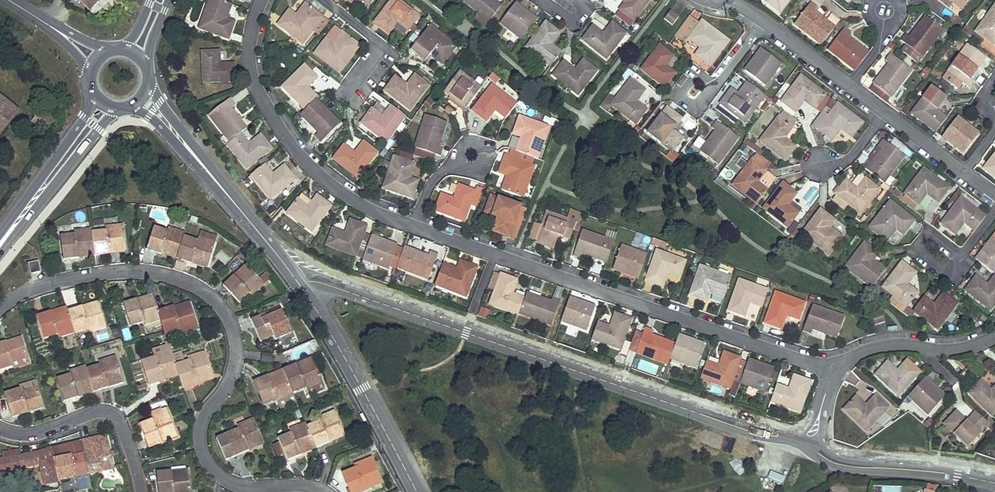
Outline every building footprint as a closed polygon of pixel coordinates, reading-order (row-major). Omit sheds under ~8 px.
[(90,9),(99,0),(81,0),(90,9)] [(231,21),(227,19),(233,4),(223,0),(211,0),(200,29),(230,39),(236,22),(231,21)] [(304,3),(300,0),(298,0),(291,9),(296,13),(304,3)] [(397,0),(393,0),(375,23),(389,34),(398,23),(408,31),(409,29),(415,33),(418,28),(413,24),(419,17),(397,0)] [(491,20),(501,7),(493,0),(466,0),(491,20)] [(650,0),(622,0),(625,2),(620,9),(622,10),(634,20),(650,0)] [(779,13),(789,0),(766,0),(765,1),(779,13)] [(968,0),(950,0),(961,9),(968,0)] [(537,19),(516,3),(501,23),(522,39),(537,19)] [(811,3),(795,24),(822,45),(835,28),(815,12),(818,8),(811,3)] [(307,5),(297,17),(291,11),(279,25),(302,45),(313,32),(324,19),(320,16),(307,5)] [(976,32),(985,39),(994,45),(994,43),(994,5),(976,32)] [(313,32),(319,36),(334,16),(325,9),(320,16),(324,19),(313,32)] [(634,20),(622,10),(617,16),(630,26),(634,20)] [(672,25),(679,17),(671,11),(665,19),(672,25)] [(489,21),(479,14),(475,19),(485,27),(489,21)] [(926,17),(910,37),(906,33),(901,40),(922,57),(943,30),(926,17)] [(691,18),(676,37),(685,43),(689,38),(701,48),(696,55),(709,66),(729,41),(702,21),(699,24),(691,18)] [(551,44),(560,33),(546,22),(526,46),(551,66),(562,52),(551,44)] [(613,23),(604,34),(594,26),(583,40),(605,58),(625,33),(613,23)] [(443,64),(457,46),(430,26),(411,51),(426,62),(432,55),(443,64)] [(963,32),(981,45),(985,39),(976,32),(967,26),(963,32)] [(845,29),(828,50),(856,71),(869,54),(849,38),(851,33),(845,29)] [(342,32),(333,44),(327,39),(315,53),(340,72),(360,46),(342,32)] [(985,57),(968,45),(943,78),(959,89),(963,83),(969,88),(974,81),(970,78),(985,57)] [(675,73),(666,66),(673,57),(660,46),(641,68),(664,87),(675,73)] [(468,60),(473,53),(467,49),(462,55),(468,60)] [(765,86),(781,64),(761,49),(745,71),(765,86)] [(235,64),(228,64),(221,64),(220,52),(202,53),(204,82),(236,81),(235,64)] [(890,54),(885,61),(889,64),(874,84),(891,97),(912,71),(890,54)] [(583,60),(575,70),(564,62),(554,74),(579,93),(597,70),(583,60)] [(316,96),(316,95),(304,85),(313,75),(301,65),(280,89),(305,110),(316,96)] [(445,91),(466,108),(481,88),(460,72),(445,91)] [(494,87),(499,79),(492,73),(486,81),(494,87)] [(417,74),(409,84),(398,75),(386,89),(410,108),(430,84),(417,74)] [(805,101),(814,108),(825,95),(801,76),(781,101),(795,113),(805,101)] [(615,101),(609,95),(599,108),(607,115),(613,107),(636,124),(647,110),(636,102),(645,91),(631,80),(615,101)] [(719,104),(745,123),(765,96),(747,82),(737,94),(731,89),(719,104)] [(891,97),(874,84),(869,91),(886,104),(891,97)] [(492,87),(472,112),(485,122),(493,111),(505,120),(515,105),(492,87)] [(936,110),(945,98),(931,88),(912,114),(936,132),(947,118),(936,110)] [(825,108),(831,100),(825,95),(814,108),(821,114),(825,108)] [(342,118),(316,96),(305,110),(300,116),(320,132),(318,136),(324,140),(342,118)] [(18,112),(0,97),(0,134),(18,112)] [(434,101),(430,97),(424,104),(429,108),(434,101)] [(862,123),(832,99),(831,100),(825,108),(831,113),(818,129),(832,140),(841,129),(851,137),(862,123)] [(209,117),(230,143),(241,135),(244,132),(247,130),(231,110),(235,107),(230,100),(209,117)] [(363,122),(388,141),(407,115),(392,104),(384,116),(374,108),(363,122)] [(45,129),(49,124),(53,120),(40,108),(32,118),(45,129)] [(683,138),(672,130),(681,118),(668,108),(648,133),(672,152),(683,138)] [(818,129),(831,113),(825,108),(821,114),(813,125),(818,129)] [(443,148),(439,146),(447,123),(426,116),(415,147),(416,147),(436,154),(440,156),(443,148)] [(512,136),(520,138),(515,152),(534,158),(536,159),(547,127),(518,117),(512,136)] [(796,147),(790,142),(784,138),(792,127),(779,117),(760,140),(785,160),(796,147)] [(964,154),(979,133),(958,117),(942,137),(964,154)] [(700,151),(717,165),(738,138),(717,122),(712,127),(716,130),(700,151)] [(790,142),(797,134),(797,131),(792,127),(784,138),(790,142)] [(241,135),(230,143),(227,146),(246,169),(271,150),(260,136),(249,145),(241,135)] [(365,140),(357,152),(346,144),(335,158),(361,177),(380,151),(365,140)] [(905,157),(883,140),(878,147),(881,150),(866,170),(884,184),(905,157)] [(762,153),(751,144),(749,148),(760,157),(762,153)] [(436,154),(416,147),(414,154),(434,161),(436,154)] [(515,152),(511,150),(508,157),(504,156),(499,172),(506,175),(501,190),(522,197),(533,166),(532,165),(534,158),(515,152)] [(394,155),(382,187),(411,197),(417,180),(409,177),(414,163),(410,161),(412,155),(401,152),(399,157),(394,155)] [(994,177),(994,155),(984,168),(994,177)] [(777,179),(752,160),(732,185),(757,204),(761,199),(777,179)] [(284,167),(278,172),(273,176),(265,165),(251,177),(270,200),(295,181),(284,167)] [(927,194),(938,203),(949,189),(923,169),(905,194),(919,204),(927,194)] [(857,190),(866,179),(861,175),(858,176),(851,185),(857,190)] [(857,190),(851,185),(846,180),(835,194),(837,195),(832,201),(843,210),(848,204),(860,214),(879,190),(866,179),(857,190)] [(796,194),(782,183),(763,209),(787,227),(798,214),(788,205),(790,202),(796,194)] [(452,198),(440,194),(434,210),(463,221),(469,204),(477,207),(483,189),(475,187),(474,190),(458,184),(452,198)] [(887,192),(889,188),(884,184),(881,187),(887,192)] [(316,195),(311,201),(307,206),(297,199),(286,212),(311,231),(330,206),(316,195)] [(527,209),(491,196),(485,213),(497,217),(492,230),(508,236),(515,216),(523,220),(527,209)] [(961,198),(941,223),(955,234),(964,222),(974,231),(985,217),(961,198)] [(765,202),(761,199),(757,204),(752,210),(756,213),(765,202)] [(896,229),(903,235),(914,220),(891,201),(870,227),(887,240),(896,229)] [(788,205),(798,214),(801,211),(790,202),(788,205)] [(843,236),(831,227),(836,220),(821,209),(802,235),(829,255),(843,236)] [(552,250),(554,243),(557,237),(568,241),(574,224),(546,214),(541,227),(536,241),(535,244),(552,250)] [(523,220),(515,216),(508,236),(516,240),(523,220)] [(327,246),(341,251),(356,256),(363,234),(366,226),(349,219),(345,232),(333,229),(327,246)] [(541,227),(533,225),(529,238),(536,241),(541,227)] [(109,231),(94,233),(97,257),(129,252),(125,226),(108,228),(109,231)] [(171,233),(156,229),(149,252),(179,261),(186,238),(187,234),(172,229),(171,233)] [(78,236),(64,237),(67,261),(97,257),(94,233),(93,230),(78,232),(78,236)] [(800,243),(803,239),(798,234),(795,231),(791,236),(800,243)] [(581,260),(582,258),(583,256),(606,265),(613,244),(581,233),(573,257),(581,260)] [(199,241),(186,238),(179,261),(210,270),(218,243),(216,243),(217,239),(202,234),(199,241)] [(371,237),(363,234),(356,256),(364,259),(371,237)] [(364,259),(376,264),(389,268),(397,245),(372,235),(371,237),(364,259)] [(993,238),(976,259),(994,274),(994,239),(993,238)] [(873,261),(879,253),(864,243),(845,268),(872,288),(886,270),(873,261)] [(430,251),(430,253),(429,255),(405,246),(397,267),(430,279),(439,254),(430,251)] [(613,269),(626,274),(639,279),(647,255),(622,246),(613,269)] [(668,274),(674,276),(680,278),(686,261),(657,251),(646,281),(663,287),(668,274)] [(38,259),(28,262),(31,273),(41,270),(38,259)] [(468,297),(473,282),(478,268),(460,261),(457,269),(443,264),(435,285),(468,297)] [(918,292),(907,284),(916,273),(902,262),(882,288),(893,296),(907,306),(918,292)] [(249,266),(226,286),(242,304),(252,294),(255,296),(275,278),(270,271),(262,279),(249,266)] [(707,302),(709,298),(710,294),(724,299),(732,278),(700,267),(690,295),(707,302)] [(518,316),(519,314),(525,298),(513,294),(517,281),(501,275),(490,304),(518,316)] [(991,310),(994,305),(994,275),(987,285),(976,276),(965,290),(991,310)] [(745,316),(747,310),(750,303),(763,307),(768,290),(738,281),(729,310),(745,316)] [(646,282),(643,287),(655,293),(657,288),(646,282)] [(525,298),(519,314),(551,326),(561,302),(553,299),(552,303),(527,293),(525,298)] [(787,316),(799,320),(805,304),(776,293),(765,323),(782,329),(787,316)] [(924,297),(913,311),(915,313),(937,329),(957,304),(943,293),(934,305),(924,297)] [(154,295),(126,305),(133,327),(146,323),(148,326),(163,320),(160,312),(154,295)] [(907,306),(893,296),(888,302),(901,313),(907,306)] [(561,323),(587,332),(595,307),(569,298),(561,323)] [(100,303),(70,312),(77,333),(77,335),(91,330),(92,333),(109,328),(100,303)] [(190,303),(160,312),(163,320),(168,335),(182,331),(183,333),(199,329),(190,303)] [(811,334),(812,332),(812,330),(836,338),(844,318),(812,306),(803,331),(811,334)] [(913,311),(908,307),(903,314),(908,318),(913,311)] [(69,308),(40,317),(47,339),(60,335),(61,338),(77,333),(70,312),(69,308)] [(487,319),(489,310),(479,308),(477,316),(487,319)] [(283,309),(254,321),(263,342),(276,337),(277,340),(293,333),(283,309)] [(884,323),(881,313),(872,316),(875,326),(884,323)] [(621,351),(632,321),(615,315),(611,328),(598,324),(592,341),(621,351)] [(635,355),(668,367),(670,360),(675,345),(651,337),(652,332),(644,330),(635,355)] [(675,345),(670,360),(696,369),(705,345),(678,335),(675,345)] [(0,346),(0,370),(0,371),(15,366),(14,363),(29,358),(23,339),(0,346)] [(172,350),(171,344),(155,350),(156,355),(157,354),(172,350)] [(158,358),(143,363),(151,384),(181,374),(178,366),(172,350),(157,354),(158,358)] [(191,362),(178,366),(181,374),(185,388),(214,379),(206,353),(190,358),(191,362)] [(724,353),(719,366),(707,362),(701,379),(730,388),(732,382),(740,361),(741,359),(724,353)] [(183,354),(177,357),(180,364),(186,361),(183,354)] [(102,365),(88,369),(96,392),(126,383),(117,357),(101,362),(102,365)] [(29,358),(14,363),(15,366),(17,371),(31,366),(29,358)] [(300,368),(315,362),(313,358),(299,365),(300,368)] [(740,384),(766,393),(775,369),(749,360),(748,364),(740,384)] [(748,364),(740,361),(732,382),(740,385),(740,384),(748,364)] [(875,376),(898,397),(920,373),(907,361),(897,371),(888,362),(875,376)] [(299,365),(285,371),(294,392),(307,387),(311,397),(327,389),(315,362),(300,368),(299,365)] [(72,375),(59,379),(66,402),(96,392),(88,369),(87,366),(72,371),(72,375)] [(285,371),(256,383),(266,404),(279,399),(281,403),(284,410),(298,403),(294,392),(285,371)] [(800,412),(812,381),(794,376),(789,390),(777,385),(771,402),(800,412)] [(946,396),(925,378),(908,397),(928,415),(946,396)] [(35,382),(21,386),(22,390),(23,393),(38,388),(35,382)] [(981,405),(992,416),(994,413),(994,387),(991,391),(981,382),(970,393),(981,405)] [(22,390),(8,395),(15,417),(45,407),(38,388),(23,393),(22,390)] [(888,408),(876,396),(866,406),(856,397),(844,410),(867,431),(888,408)] [(155,420),(142,426),(150,446),(179,435),(169,411),(154,417),(155,420)] [(322,421),(308,426),(317,448),(346,435),(336,411),(321,417),(322,421)] [(945,424),(967,446),(989,424),(977,412),(967,422),(956,412),(945,424)] [(240,429),(218,438),(227,460),(250,450),(249,447),(264,441),(258,428),(255,419),(239,426),(240,429)] [(293,433),(280,439),(282,443),(287,455),(289,460),(317,448),(308,426),(307,423),(292,430),(293,433)] [(108,437),(82,442),(89,474),(114,469),(108,437)] [(264,441),(249,447),(250,450),(265,444),(264,441)] [(82,442),(53,450),(61,480),(89,474),(82,442)] [(282,443),(273,447),(279,459),(287,455),(282,443)] [(0,461),(0,472),(41,464),(47,485),(61,482),(61,480),(53,450),(21,457),(5,460),(0,461)] [(20,450),(4,453),(5,460),(21,457),(20,450)] [(345,474),(352,491),(361,491),(383,483),(372,459),(357,465),(358,468),(345,474)] [(158,472),(160,491),(191,491),(189,470),(158,472)]
